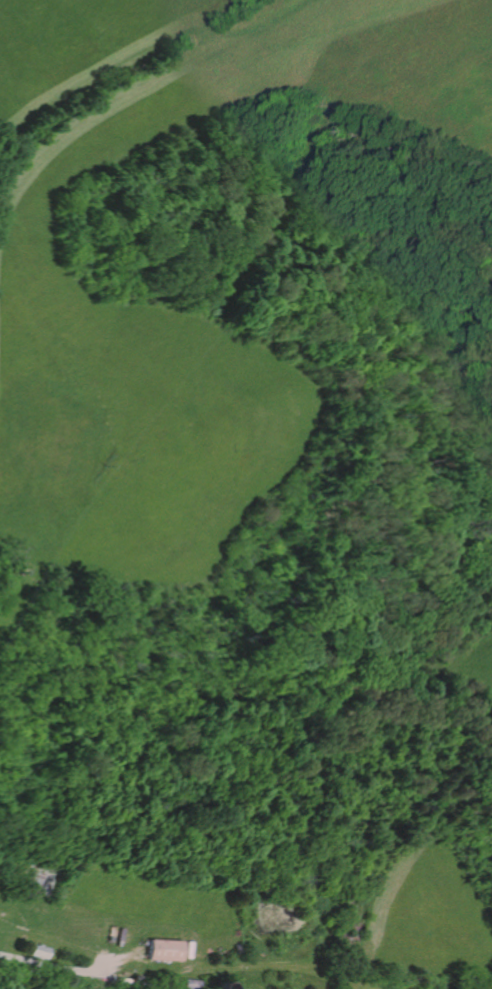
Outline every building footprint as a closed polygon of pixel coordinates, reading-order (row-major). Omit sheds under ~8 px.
[(32,899),(40,875),(27,871),(19,896),(32,899)] [(178,959),(179,939),(147,937),(146,958),(178,959)] [(46,957),(48,947),(32,943),(29,953),(46,957)] [(197,979),(183,977),(181,988),(188,988),(195,988),(197,979)]
